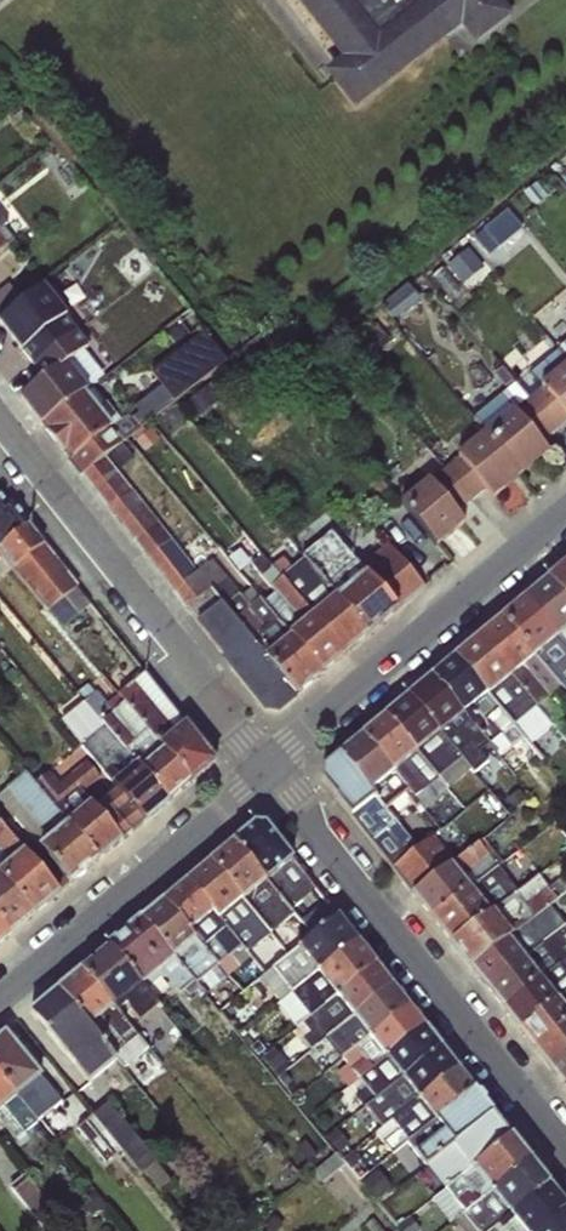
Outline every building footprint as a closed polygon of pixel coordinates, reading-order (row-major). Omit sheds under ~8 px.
[(349,60),(332,73),(356,102),(462,19),(476,36),(506,12),(496,0),(302,0),(349,60)] [(478,234),(496,258),(525,237),(508,212),(478,234)] [(14,242),(5,228),(8,224),(0,214),(0,252),(14,242)] [(472,243),(451,263),(469,282),(490,262),(472,243)] [(72,327),(44,285),(22,300),(8,285),(0,292),(0,322),(27,363),(72,327)] [(72,327),(27,363),(40,381),(20,398),(42,426),(95,386),(104,374),(72,327)] [(95,386),(42,426),(80,475),(120,444),(228,360),(204,330),(150,373),(159,387),(134,408),(137,414),(120,419),(95,386)] [(565,359),(565,338),(556,347),(565,359)] [(556,347),(514,382),(553,429),(565,419),(565,359),(556,347)] [(485,433),(521,476),(549,452),(539,441),(553,429),(514,382),(472,418),(485,433)] [(445,470),(468,498),(483,486),(493,499),(521,476),(485,433),(457,457),(459,459),(445,470)] [(120,444),(80,475),(265,711),(277,713),(296,696),(234,618),(251,606),(211,559),(196,571),(115,470),(128,457),(120,444)] [(468,498),(445,470),(431,482),(428,479),(400,502),(437,546),(466,523),(455,510),(468,498)] [(0,494),(0,547),(27,524),(0,494)] [(396,609),(360,566),(330,532),(314,545),(299,531),(288,543),(302,556),(368,634),(396,609)] [(360,566),(396,609),(424,585),(388,542),(360,566)] [(272,565),(346,653),(368,634),(302,556),(292,566),(283,557),(272,565)] [(346,653),(272,565),(259,577),(273,593),(263,602),(323,673),(346,653)] [(547,581),(565,603),(565,565),(547,581)] [(547,581),(524,600),(565,648),(565,603),(547,581)] [(234,618),(296,696),(323,673),(263,602),(258,599),(251,606),(234,618)] [(524,600),(501,619),(565,694),(565,648),(524,600)] [(501,619),(479,638),(550,725),(558,730),(565,722),(565,717),(558,709),(565,700),(565,694),(501,619)] [(550,725),(479,638),(455,658),(522,739),(530,744),(550,725)] [(522,739),(455,658),(432,677),(487,746),(500,759),(522,739)] [(123,703),(190,782),(213,762),(144,672),(118,694),(123,703)] [(487,746),(432,677),(409,696),(469,771),(473,774),(488,761),(481,752),(487,746)] [(190,782),(123,703),(113,711),(96,690),(83,702),(95,719),(168,801),(190,782)] [(469,771),(409,696),(385,716),(448,791),(469,771)] [(168,801),(95,719),(88,723),(72,704),(56,717),(89,758),(144,822),(168,801)] [(363,735),(393,774),(428,813),(448,791),(385,716),(363,735)] [(338,756),(373,793),(393,774),(363,735),(338,756)] [(373,793),(338,756),(323,766),(320,781),(349,819),(375,798),(373,793)] [(144,822),(89,758),(71,773),(123,839),(144,822)] [(36,781),(25,771),(0,793),(0,803),(69,885),(99,860),(36,781)] [(123,839),(71,773),(59,782),(48,771),(36,781),(99,860),(123,839)] [(34,914),(60,894),(0,821),(0,874),(34,914)] [(235,842),(297,923),(326,901),(265,827),(254,826),(235,842)] [(411,896),(453,863),(432,836),(390,869),(411,896)] [(297,923),(235,842),(210,862),(269,933),(282,923),(287,932),(297,923)] [(453,863),(411,896),(430,920),(499,868),(480,843),(453,863)] [(269,933),(210,862),(186,882),(250,958),(264,945),(260,941),(269,933)] [(451,946),(518,892),(499,868),(430,920),(451,946)] [(10,936),(34,914),(0,874),(0,923),(10,936)] [(470,970),(544,912),(558,901),(538,876),(518,892),(451,946),(470,970)] [(250,958),(186,882),(164,901),(226,977),(250,958)] [(226,977),(164,901),(140,921),(194,980),(206,994),(226,977)] [(486,990),(558,932),(544,912),(470,970),(486,990)] [(280,1002),(355,942),(337,919),(259,979),(280,1002)] [(194,980),(140,921),(109,946),(142,986),(160,971),(179,993),(194,980)] [(10,936),(0,923),(0,944),(10,936)] [(565,960),(565,951),(565,950),(565,949),(565,944),(561,938),(565,934),(565,929),(564,927),(558,932),(486,990),(502,1010),(565,960)] [(355,942),(280,1002),(275,1006),(293,1029),(375,966),(355,942)] [(142,986),(109,946),(79,971),(123,1017),(150,996),(142,986)] [(565,993),(565,960),(502,1010),(518,1031),(565,993)] [(375,966),(293,1029),(311,1052),(316,1050),(390,986),(375,966)] [(123,1017),(79,971),(59,989),(115,1061),(124,1070),(147,1049),(123,1017)] [(390,986),(316,1050),(331,1068),(406,1006),(390,986)] [(115,1061),(59,989),(29,1013),(89,1085),(115,1061)] [(518,1031),(536,1053),(565,1027),(565,993),(518,1031)] [(406,1006),(331,1068),(348,1090),(358,1082),(423,1027),(406,1006)] [(375,1098),(441,1050),(423,1027),(358,1082),(375,1098)] [(536,1053),(550,1071),(565,1057),(565,1027),(536,1053)] [(0,1037),(0,1075),(19,1097),(55,1140),(80,1120),(6,1032),(0,1037)] [(441,1050),(375,1098),(364,1108),(380,1128),(456,1069),(441,1050)] [(565,1089),(565,1057),(550,1071),(565,1090),(565,1089)] [(456,1069),(380,1128),(374,1133),(392,1157),(401,1149),(472,1090),(456,1069)] [(19,1097),(0,1075),(0,1113),(19,1097)] [(472,1090),(401,1149),(411,1162),(417,1157),(426,1168),(491,1115),(472,1090)] [(491,1115),(426,1168),(442,1189),(510,1138),(491,1115)] [(510,1138),(442,1189),(438,1195),(449,1208),(445,1211),(455,1223),(531,1162),(510,1138)] [(455,1223),(461,1230),(490,1230),(550,1185),(531,1162),(455,1223)] [(490,1230),(540,1230),(565,1210),(565,1206),(550,1185),(490,1230)] [(540,1230),(565,1230),(565,1210),(540,1230)]
